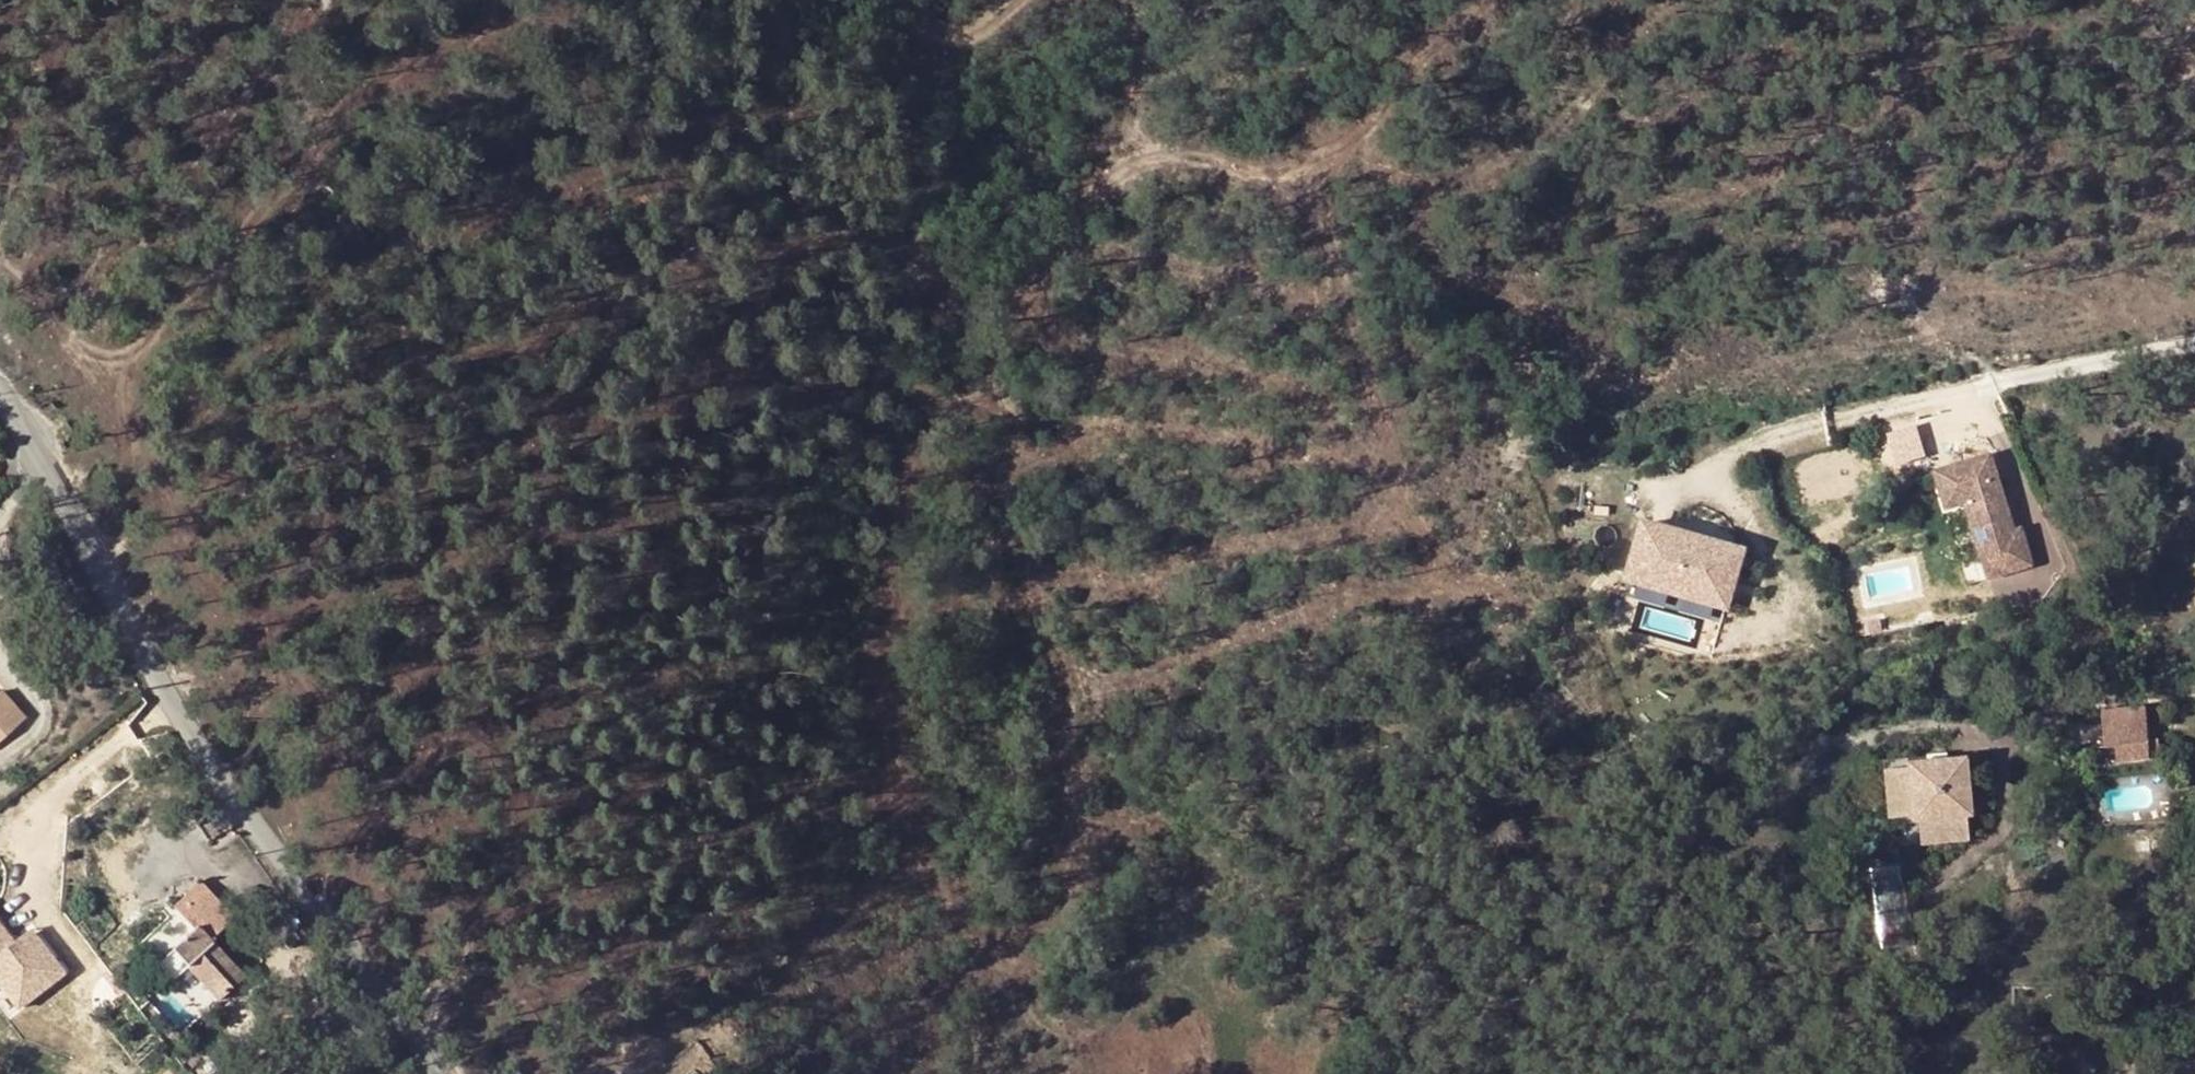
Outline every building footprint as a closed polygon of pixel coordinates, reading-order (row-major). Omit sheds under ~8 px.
[(1733,605),(1745,539),(1633,520),(1622,585),(1733,605)] [(2011,526),(1963,541),(1975,578),(1993,573),(2011,632),(2028,626),(2033,644),(2058,637),(2051,613),(2043,615),(2031,577),(2027,561),(2022,563),(2011,526)] [(2039,574),(2031,577),(2043,615),(2051,613),(2039,574)] [(26,719),(1,692),(0,693),(0,741),(26,719)] [(2159,735),(2145,736),(2146,754),(2159,753),(2159,735)] [(2145,736),(2115,738),(2116,756),(2146,754),(2145,736)] [(1966,757),(1930,760),(1930,766),(1967,763),(1966,757)] [(1930,760),(1908,761),(1908,765),(1913,815),(1914,820),(1918,820),(1966,816),(1972,814),(1967,763),(1930,766),(1930,760)] [(1913,815),(1908,765),(1885,767),(1889,817),(1913,815)] [(1966,816),(1918,820),(1920,844),(1969,839),(1966,816)] [(204,882),(179,904),(200,928),(177,948),(191,965),(220,998),(244,977),(210,940),(235,917),(225,905),(204,882)] [(2145,909),(2169,909),(2169,898),(2145,898),(2145,909)] [(36,925),(13,940),(0,920),(0,992),(12,1011),(69,975),(36,925)] [(177,948),(165,958),(179,975),(191,965),(177,948)]
